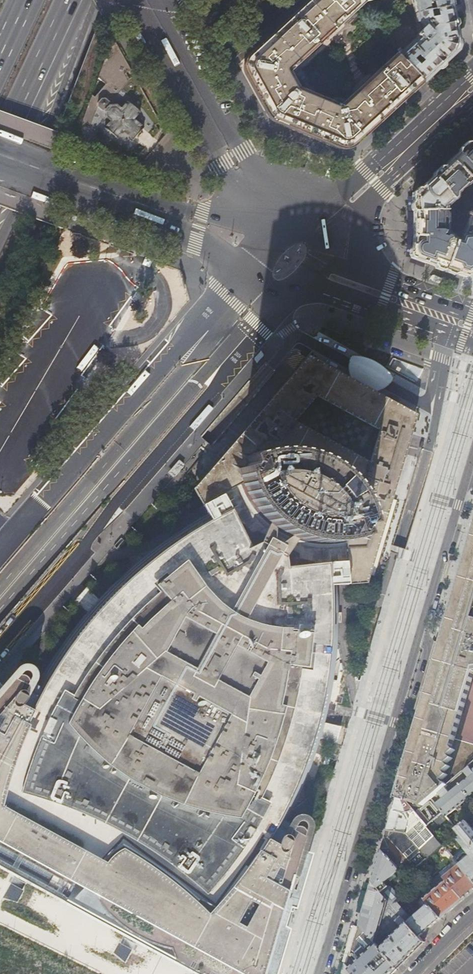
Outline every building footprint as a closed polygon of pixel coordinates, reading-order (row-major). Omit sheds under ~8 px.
[(379,0),(313,0),(313,1),(321,40),(357,6),(357,4),(379,0)] [(415,13),(451,6),(450,0),(412,0),(415,13)] [(286,73),(321,40),(313,1),(251,59),(250,60),(249,61),(248,63),(248,64),(247,66),(247,67),(247,69),(247,71),(248,72),(248,74),(270,114),(271,116),(273,118),(274,119),(275,120),(277,120),(283,123),(329,141),(328,144),(339,149),(340,145),(341,145),(343,146),(344,146),(347,146),(348,146),(350,145),(351,144),(353,143),(379,119),(353,98),(340,110),(296,90),(286,73)] [(453,16),(451,6),(415,13),(416,23),(419,22),(424,28),(417,34),(417,35),(416,36),(417,38),(398,56),(420,80),(423,83),(445,62),(455,53),(458,41),(457,35),(456,29),(453,16)] [(412,88),(420,80),(398,56),(353,98),(379,119),(412,88)] [(133,137),(135,136),(137,138),(141,133),(139,131),(141,129),(142,130),(144,127),(141,125),(141,126),(134,120),(134,118),(137,114),(138,115),(140,112),(138,110),(137,111),(128,104),(129,103),(127,101),(125,103),(125,104),(122,108),(120,108),(117,106),(118,105),(116,104),(115,104),(115,105),(111,105),(111,104),(109,104),(109,102),(105,98),(100,98),(97,102),(97,106),(101,110),(104,110),(104,112),(105,112),(105,115),(104,115),(104,117),(106,118),(107,118),(110,120),(110,122),(106,126),(105,125),(103,128),(106,130),(106,129),(114,136),(114,137),(116,139),(118,137),(118,136),(121,132),(123,132),(130,138),(132,140),(134,138),(133,137)] [(425,263),(445,270),(463,276),(472,272),(472,218),(470,217),(470,216),(467,215),(465,220),(468,221),(459,245),(446,240),(445,236),(445,209),(454,201),(454,198),(462,190),(464,192),(472,184),(472,139),(455,156),(424,184),(412,196),(413,204),(414,218),(413,230),(413,241),(411,257),(425,263)] [(408,335),(407,335),(407,339),(407,340),(408,341),(409,341),(413,342),(414,343),(417,344),(417,340),(417,339),(416,338),(415,338),(411,337),(410,336),(408,335)] [(331,542),(337,542),(345,540),(347,574),(348,578),(362,578),(385,502),(407,426),(410,418),(409,417),(408,419),(406,419),(408,417),(397,411),(396,413),(394,412),(395,410),(384,404),(383,406),(382,405),(383,403),(372,397),(371,399),(370,399),(371,397),(360,391),(359,393),(357,392),(358,390),(347,384),(346,386),(345,385),(346,383),(335,377),(334,379),(333,379),(334,377),(323,371),(322,373),(321,372),(322,370),(311,364),(310,366),(308,365),(309,363),(200,489),(206,502),(207,502),(241,483),(243,489),(246,495),(249,500),(252,505),(256,510),(260,515),(264,519),(268,522),(273,526),(278,529),(283,532),(289,535),(294,537),(300,539),(306,541),(318,542),(331,542)] [(272,829),(273,827),(273,826),(274,826),(275,825),(274,825),(276,821),(280,813),(282,813),(282,812),(281,812),(287,799),(288,800),(289,799),(288,798),(293,786),(295,786),(295,785),(294,784),(299,772),(300,772),(301,771),(299,770),(301,766),(304,758),(306,758),(306,757),(305,756),(308,748),(309,744),(310,744),(311,743),(310,742),(311,737),(314,729),(315,729),(315,728),(314,728),(315,722),(317,715),(318,715),(319,714),(317,713),(320,700),(322,700),(322,699),(321,699),(323,685),(324,685),(325,684),(324,684),(326,671),(327,670),(327,669),(326,669),(327,656),(328,656),(328,654),(327,654),(329,641),(330,640),(330,639),(329,639),(329,626),(330,626),(330,624),(329,624),(329,611),(331,610),(331,609),(329,609),(329,596),(330,596),(330,594),(329,594),(328,581),(329,580),(329,579),(348,578),(347,574),(345,540),(337,542),(331,542),(318,542),(306,541),(300,539),(294,537),(289,535),(283,532),(278,529),(273,526),(268,522),(264,519),(260,515),(256,510),(252,505),(249,500),(246,495),(243,489),(241,483),(207,502),(216,517),(215,518),(215,519),(204,526),(203,525),(202,525),(202,526),(191,533),(190,533),(189,533),(190,534),(178,542),(178,541),(177,541),(177,543),(166,550),(165,549),(164,550),(165,551),(154,559),(153,559),(152,559),(153,560),(143,569),(142,568),(141,569),(141,570),(131,579),(130,578),(129,579),(130,580),(120,589),(119,588),(119,589),(119,590),(110,600),(109,599),(108,600),(109,601),(103,606),(99,611),(99,610),(98,611),(99,612),(90,622),(89,621),(88,622),(85,627),(80,634),(79,633),(79,634),(79,635),(71,646),(70,645),(69,646),(70,647),(63,657),(63,658),(62,658),(61,658),(62,659),(54,670),(53,670),(52,671),(53,671),(47,684),(46,683),(45,684),(46,685),(40,697),(38,697),(38,698),(39,698),(32,710),(31,709),(31,710),(21,705),(32,683),(34,679),(34,672),(30,666),(24,665),(18,667),(14,672),(1,686),(0,685),(0,851),(25,866),(46,878),(59,885),(92,903),(115,917),(123,922),(146,934),(167,945),(188,957),(186,966),(200,973),(276,973),(299,895),(305,872),(310,853),(303,851),(310,826),(309,820),(306,817),(303,816),(299,815),(296,816),(294,817),(289,824),(282,836),(272,829)] [(435,666),(396,798),(407,802),(426,825),(443,812),(432,799),(472,763),(472,539),(435,666)] [(432,799),(443,812),(447,817),(472,795),(472,763),(432,799)] [(443,845),(426,825),(407,802),(396,798),(386,831),(391,832),(393,832),(405,834),(420,851),(409,861),(399,870),(405,878),(443,845)] [(468,821),(457,830),(469,844),(472,849),(472,828),(468,821)] [(390,839),(391,840),(393,832),(391,832),(386,831),(384,837),(390,839)] [(383,843),(381,850),(396,867),(406,858),(391,840),(390,839),(384,837),(383,843)] [(469,844),(464,848),(470,855),(442,877),(445,881),(424,899),(440,918),(457,905),(472,892),(472,849),(469,844)] [(396,867),(381,850),(376,865),(371,882),(391,905),(400,897),(390,886),(388,886),(385,882),(399,870),(396,867)] [(409,861),(406,858),(396,867),(399,870),(409,861)] [(391,905),(371,882),(363,908),(359,924),(375,943),(401,916),(391,905)] [(431,926),(440,918),(424,899),(419,903),(424,909),(407,923),(419,937),(419,936),(420,936),(431,926)] [(424,943),(419,937),(407,923),(406,922),(380,949),(398,969),(406,961),(424,943)] [(359,924),(352,946),(351,951),(347,965),(346,965),(354,973),(393,973),(398,969),(380,949),(375,943),(359,924)] [(346,965),(345,964),(342,973),(354,973),(346,965)]
